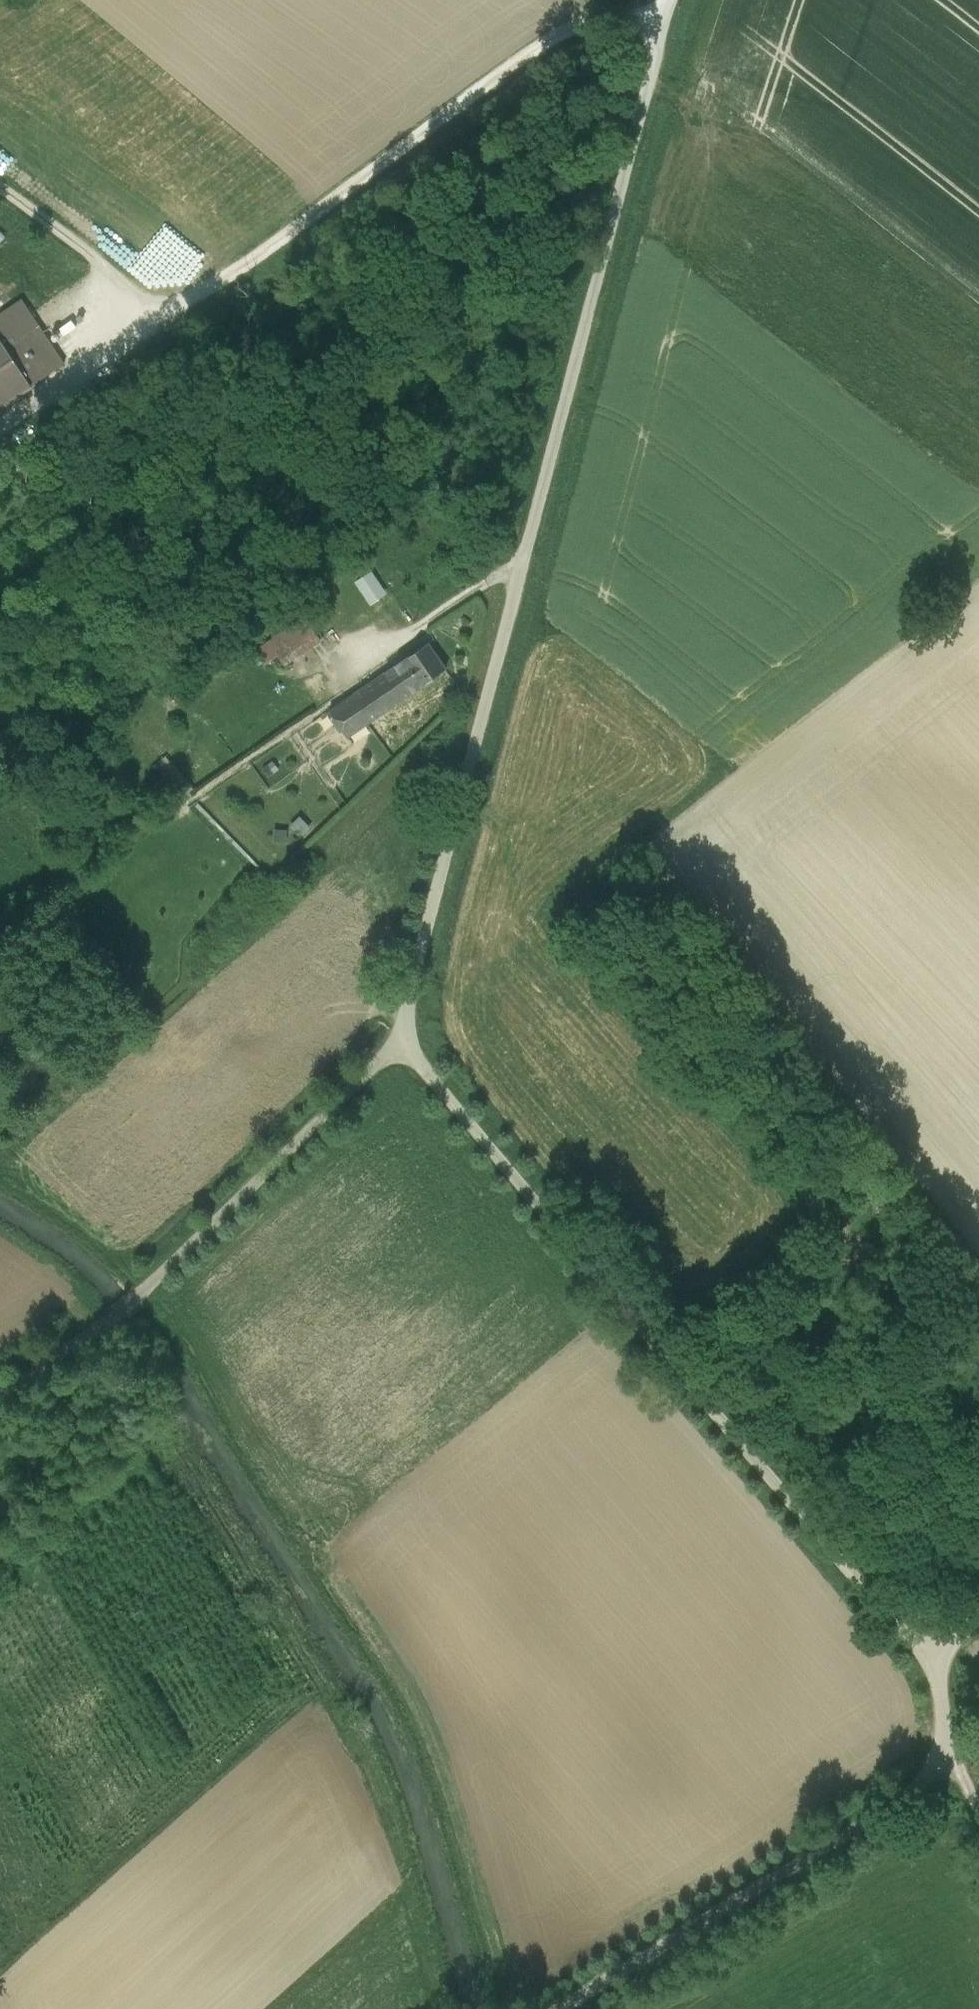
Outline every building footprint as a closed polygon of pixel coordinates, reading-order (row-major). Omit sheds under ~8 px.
[(40,326),(21,298),(0,312),(0,343),(5,350),(40,326)] [(40,326),(5,350),(32,390),(68,366),(40,326)] [(32,390),(5,350),(0,343),(0,411),(32,390)] [(372,602),(388,592),(372,569),(356,580),(372,602)] [(279,653),(285,663),(323,640),(306,613),(258,644),(268,660),(279,653)] [(438,637),(345,707),(365,733),(458,663),(438,637)] [(298,817),(287,831),(302,842),(313,829),(298,817)]
